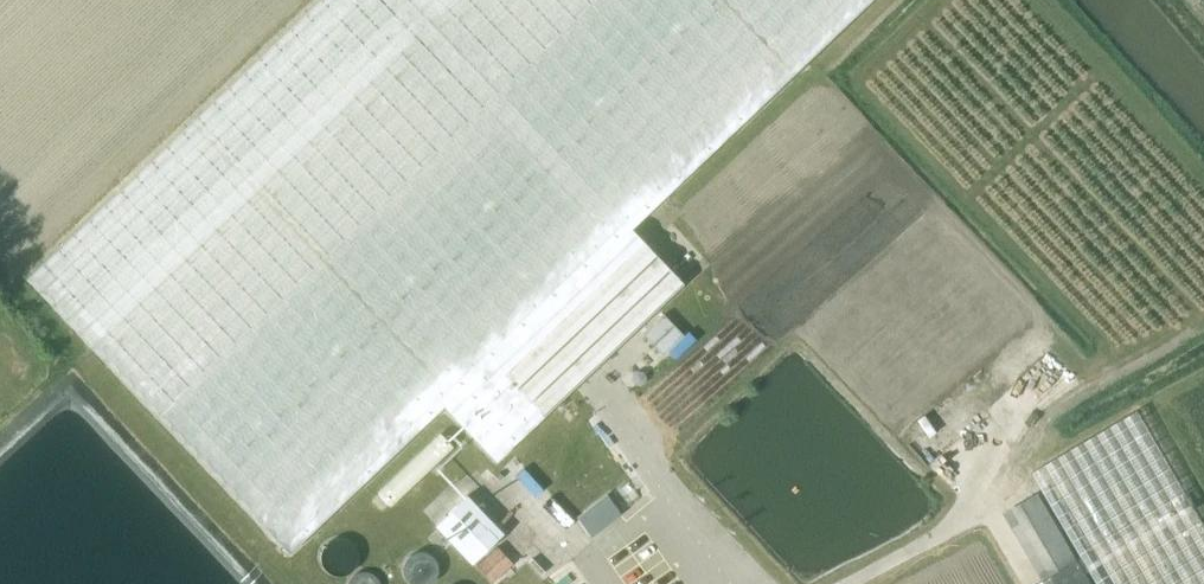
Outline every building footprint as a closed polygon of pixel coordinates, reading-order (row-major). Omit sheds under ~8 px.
[(682,284),(630,229),(870,0),(319,0),(26,279),(289,554),(443,407),(495,462),(682,284)] [(648,320),(673,354),(698,335),(673,302),(648,320)] [(1031,473),(1096,583),(1203,583),(1203,526),(1137,411),(1031,473)] [(489,520),(452,482),(421,512),(457,550),(489,520)] [(621,511),(607,493),(577,516),(591,535),(621,511)] [(1044,580),(1037,583),(1094,583),(1079,559),(1078,560),(1039,494),(1006,513),(1044,580)] [(324,551),(344,568),(361,549),(341,532),(324,551)] [(417,546),(417,573),(440,573),(440,546),(417,546)]
